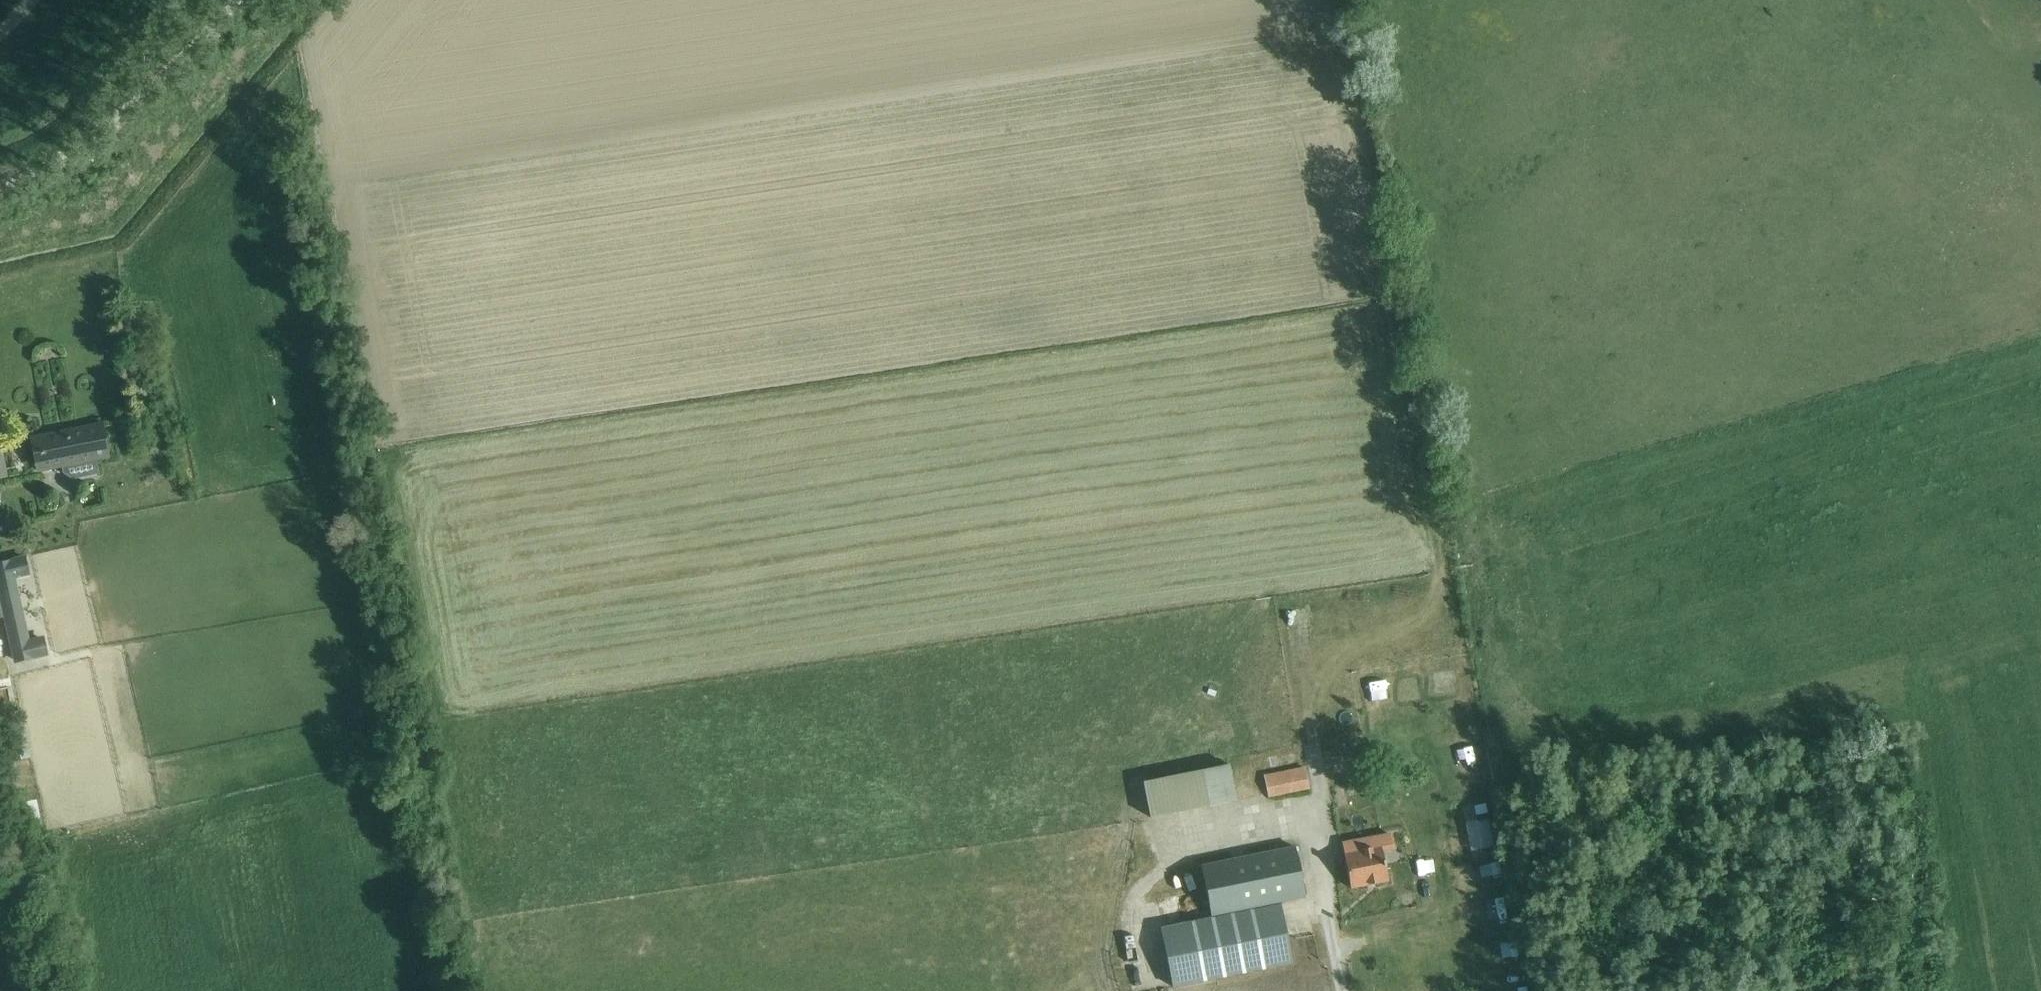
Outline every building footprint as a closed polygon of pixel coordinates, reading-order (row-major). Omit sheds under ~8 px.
[(40,346),(23,351),(26,361),(42,357),(40,346)] [(32,438),(38,470),(109,456),(103,424),(32,438)] [(0,564),(0,590),(16,660),(47,653),(44,640),(27,644),(10,575),(28,571),(25,558),(0,564)] [(1408,666),(1410,677),(1425,675),(1423,664),(1408,666)] [(0,715),(0,763),(4,762),(30,757),(20,710),(0,715)] [(1475,765),(1461,765),(1461,781),(1476,780),(1475,765)] [(1263,774),(1268,798),(1308,790),(1303,766),(1263,774)] [(1138,782),(1145,819),(1205,808),(1204,806),(1223,802),(1220,788),(1202,792),(1198,771),(1138,782)] [(1384,811),(1395,810),(1394,791),(1384,791),(1384,811)] [(1473,846),(1497,844),(1494,814),(1470,816),(1473,846)] [(1390,834),(1342,844),(1351,888),(1388,881),(1384,858),(1394,856),(1392,845),(1392,844),(1390,834)] [(1201,866),(1211,916),(1212,918),(1162,928),(1173,987),(1292,963),(1279,902),(1305,897),(1295,847),(1201,866)] [(1435,864),(1418,867),(1422,891),(1440,888),(1435,864)] [(1490,886),(1510,885),(1509,864),(1489,865),(1490,886)] [(1527,913),(1510,914),(1510,932),(1512,932),(1512,946),(1528,945),(1527,913)] [(1316,933),(1299,934),(1299,955),(1316,954),(1316,933)]
